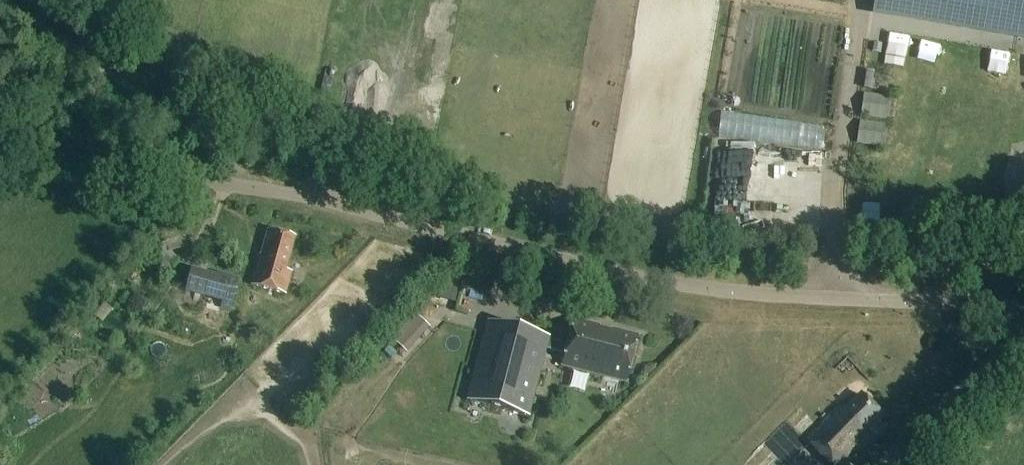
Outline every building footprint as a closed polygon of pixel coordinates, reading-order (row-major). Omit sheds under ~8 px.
[(874,14),(963,29),(966,14),(1023,24),(1023,0),(876,0),(874,14)] [(724,115),(724,137),(830,141),(831,120),(724,115)] [(293,238),(267,231),(261,256),(259,255),(250,286),(284,295),(290,273),(285,271),(293,238)] [(192,270),(185,294),(222,303),(221,309),(231,312),(240,280),(217,274),(216,276),(192,270)] [(447,296),(464,298),(467,275),(450,273),(447,296)] [(416,316),(392,341),(401,350),(417,334),(422,339),(430,330),(416,316)] [(637,337),(573,321),(567,345),(565,355),(562,367),(626,383),(637,337)] [(487,323),(468,401),(528,416),(544,350),(565,355),(567,345),(547,340),(547,338),(487,323)] [(805,441),(829,464),(842,464),(864,443),(861,440),(882,419),(859,396),(843,412),(839,407),(805,441)]
